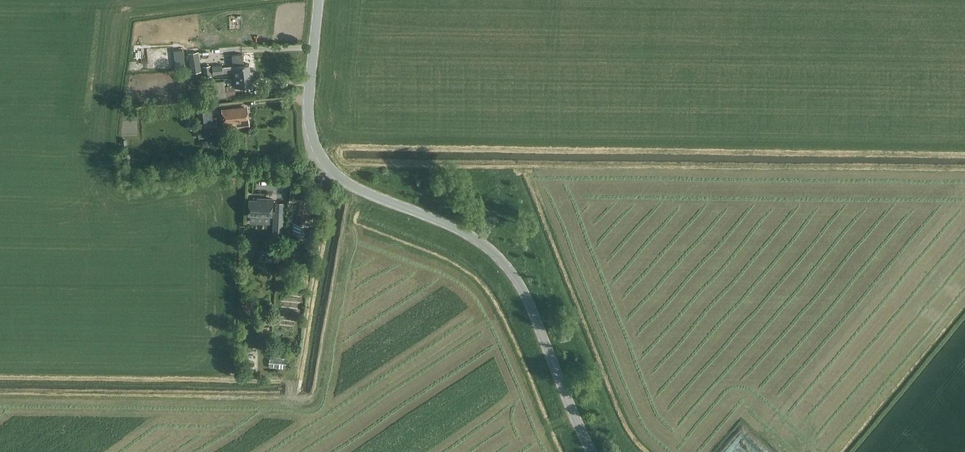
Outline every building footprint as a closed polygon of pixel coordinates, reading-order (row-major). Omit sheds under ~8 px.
[(185,68),(183,49),(174,50),(176,69),(185,68)] [(202,72),(199,52),(188,53),(192,73),(202,72)] [(244,65),(243,54),(232,55),(233,66),(223,67),(223,65),(213,66),(213,74),(233,72),(234,77),(253,75),(253,71),(250,72),(249,64),(244,65)] [(212,76),(211,65),(204,66),(205,77),(212,76)] [(235,88),(252,86),(251,78),(253,78),(253,75),(234,77),(235,88)] [(224,81),(210,82),(212,98),(226,96),(226,97),(236,96),(235,85),(225,86),(224,81)] [(242,108),(222,111),(224,129),(249,126),(248,111),(243,111),(242,108)] [(217,117),(213,117),(212,110),(200,111),(201,126),(205,125),(205,127),(218,126),(217,117)] [(211,137),(210,128),(198,129),(199,138),(211,137)] [(292,187),(290,202),(297,203),(294,223),(292,231),(293,231),(293,234),(308,235),(309,225),(312,226),(313,216),(310,216),(310,210),(314,211),(317,193),(299,190),(299,188),(292,187)] [(264,201),(249,200),(249,214),(272,215),(273,199),(264,199),(264,201)] [(285,212),(274,212),(273,232),(284,232),(285,212)] [(263,251),(262,259),(272,260),(273,252),(263,251)] [(258,336),(269,336),(270,326),(259,326),(258,336)] [(270,353),(269,368),(286,369),(287,354),(270,353)]
